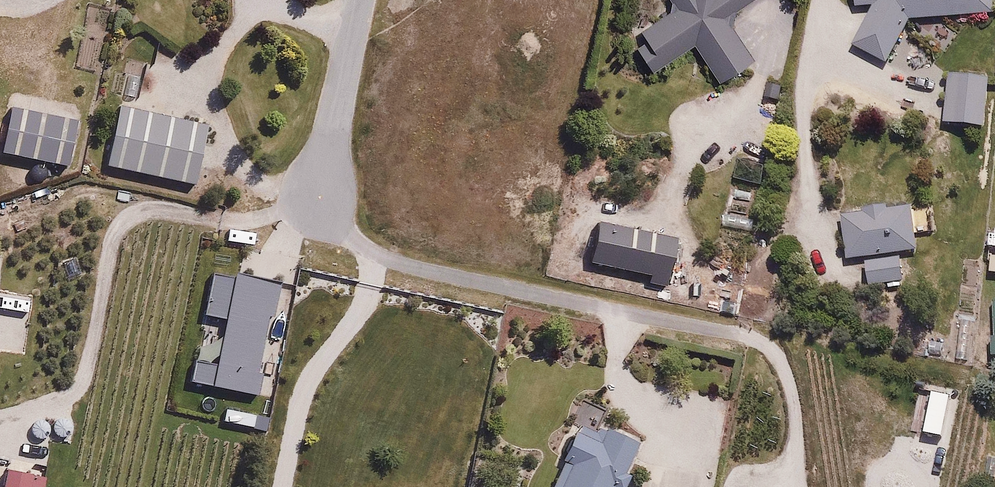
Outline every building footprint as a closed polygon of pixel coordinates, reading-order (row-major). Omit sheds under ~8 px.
[(695,55),(718,90),(759,63),(733,23),(763,2),(762,0),(663,0),(671,11),(626,41),(653,82),(695,55)] [(994,16),(992,0),(853,0),(854,13),(872,11),(851,52),(886,70),(910,24),(994,16)] [(987,82),(948,77),(942,126),(981,131),(987,82)] [(11,110),(0,154),(0,158),(63,174),(75,125),(11,110)] [(206,126),(121,111),(109,179),(194,194),(206,126)] [(899,259),(915,256),(908,209),(836,220),(843,267),(859,265),(863,295),(904,289),(899,259)] [(682,247),(601,225),(587,272),(668,295),(682,247)] [(633,481),(622,476),(634,453),(596,434),(592,443),(573,433),(559,463),(568,467),(558,486),(630,486),(633,481)] [(8,471),(4,486),(45,486),(47,482),(8,471)]
